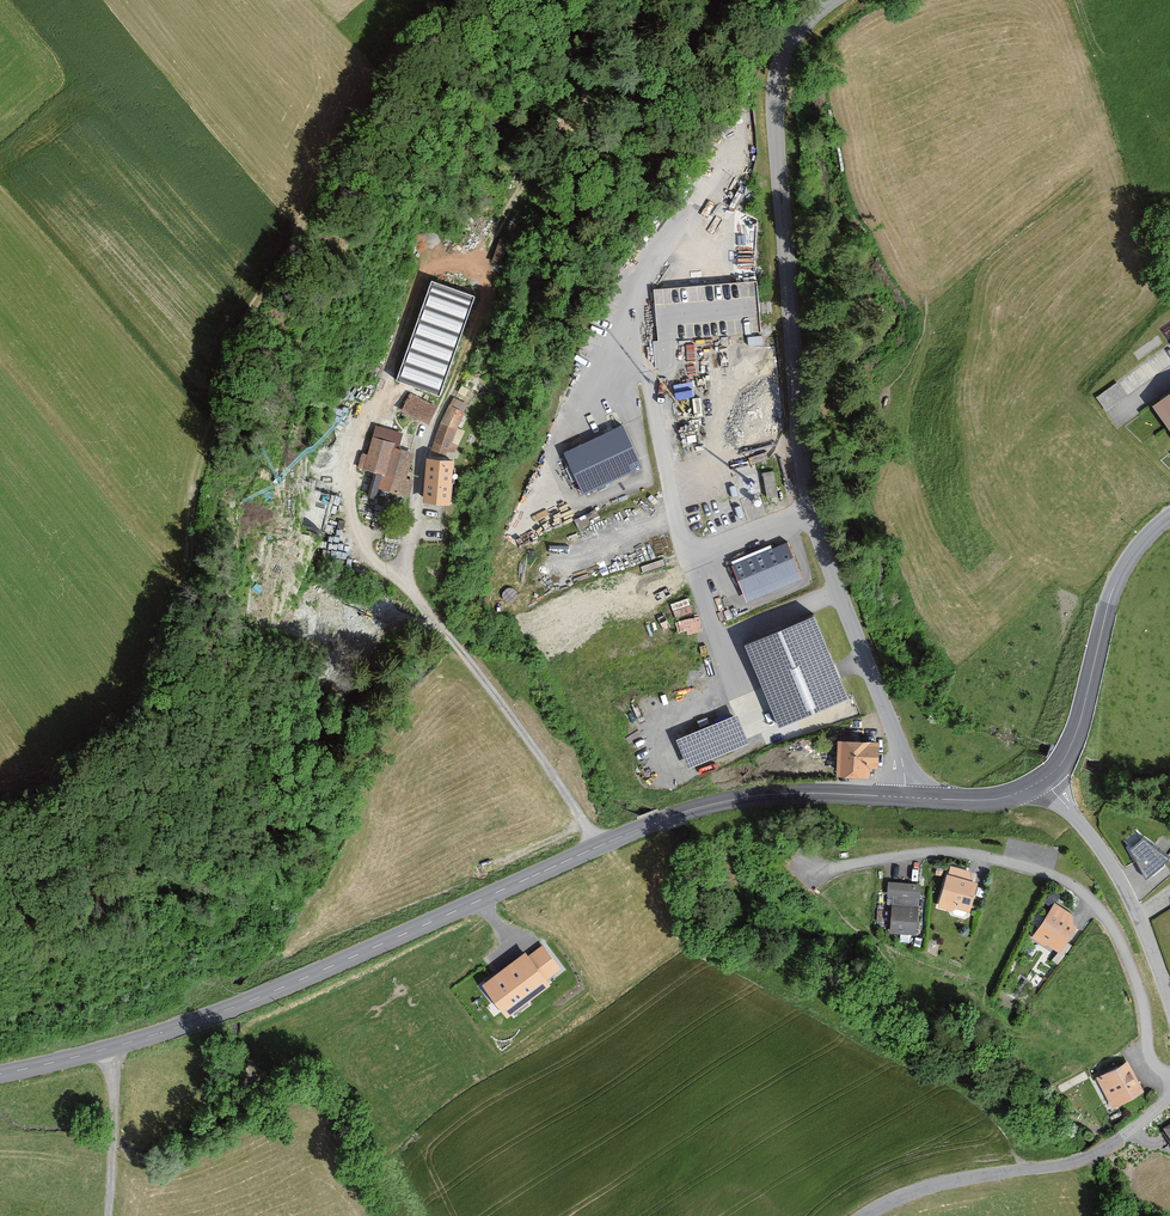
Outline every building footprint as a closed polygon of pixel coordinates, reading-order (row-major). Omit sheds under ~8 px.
[(441,391),(473,290),(429,277),(398,377),(441,391)] [(757,282),(654,291),(658,342),(761,333),(757,282)] [(1117,379),(1095,396),(1106,410),(1128,394),(1117,379)] [(437,401),(408,390),(401,409),(429,420),(437,401)] [(1154,404),(1169,426),(1169,392),(1154,404)] [(466,401),(451,395),(431,447),(446,453),(466,401)] [(619,421),(558,448),(578,494),(639,467),(619,421)] [(403,429),(374,422),(367,452),(359,451),(356,465),(380,471),(376,485),(402,492),(412,450),(398,447),(403,429)] [(454,457),(426,455),(423,499),(451,501),(454,457)] [(774,467),(763,469),(766,494),(778,493),(774,467)] [(596,508),(575,516),(578,525),(599,518),(596,508)] [(786,543),(731,564),(746,603),(801,582),(786,543)] [(814,618),(745,647),(779,729),(848,701),(814,618)] [(737,716),(676,741),(688,770),(749,745),(737,716)] [(880,737),(838,736),(836,774),(869,775),(869,766),(879,767),(880,737)] [(1128,845),(1143,836),(1137,827),(1122,836),(1128,845)] [(1143,839),(1129,851),(1145,882),(1169,860),(1143,839)] [(971,869),(949,863),(938,905),(954,909),(955,905),(968,909),(976,880),(968,878),(971,869)] [(923,882),(887,879),(885,894),(893,895),(890,932),(918,935),(923,882)] [(1071,911),(1054,900),(1032,937),(1060,953),(1076,926),(1071,911)] [(523,951),(483,981),(507,1012),(560,972),(550,959),(552,956),(543,944),(527,956),(523,951)] [(1126,1057),(1095,1073),(1111,1105),(1143,1089),(1126,1057)] [(1161,1129),(1169,1143),(1169,1123),(1161,1129)]
